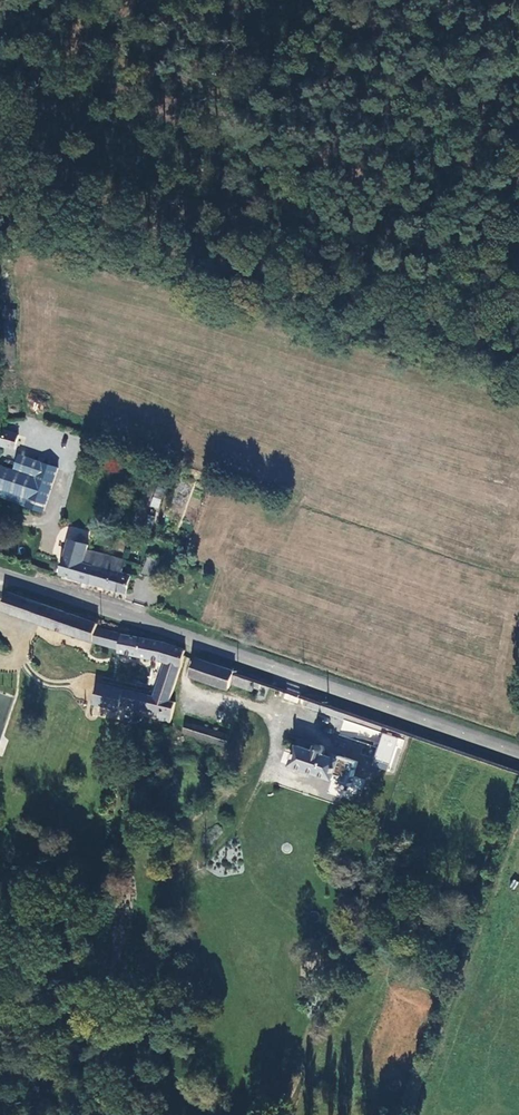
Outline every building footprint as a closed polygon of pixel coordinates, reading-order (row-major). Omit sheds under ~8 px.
[(18,437),(4,433),(0,444),(14,449),(18,437)] [(58,469),(20,458),(15,471),(6,468),(0,486),(0,495),(46,511),(58,469)] [(160,509),(164,488),(155,486),(151,507),(160,509)] [(61,574),(126,594),(131,580),(119,576),(122,565),(80,551),(76,563),(65,559),(61,574)] [(162,560),(149,556),(144,573),(156,577),(162,560)] [(12,592),(5,612),(93,643),(98,628),(100,623),(12,592)] [(122,703),(133,707),(131,710),(132,715),(135,715),(137,715),(140,710),(146,709),(149,711),(147,717),(150,723),(156,726),(159,726),(165,727),(169,723),(174,702),(171,698),(184,652),(163,642),(98,628),(93,643),(118,648),(117,653),(166,664),(153,698),(100,684),(93,709),(119,716),(122,703)] [(253,687),(256,676),(198,656),(190,682),(194,685),(199,683),(199,678),(228,686),(231,679),(253,687)] [(342,722),(340,735),(375,741),(378,728),(342,722)] [(185,733),(226,745),(228,735),(188,724),(185,733)] [(393,770),(399,737),(380,733),(373,766),(393,770)] [(295,769),(334,782),(342,763),(329,758),(329,748),(322,744),(321,745),(316,750),(309,751),(303,748),(295,769)]
